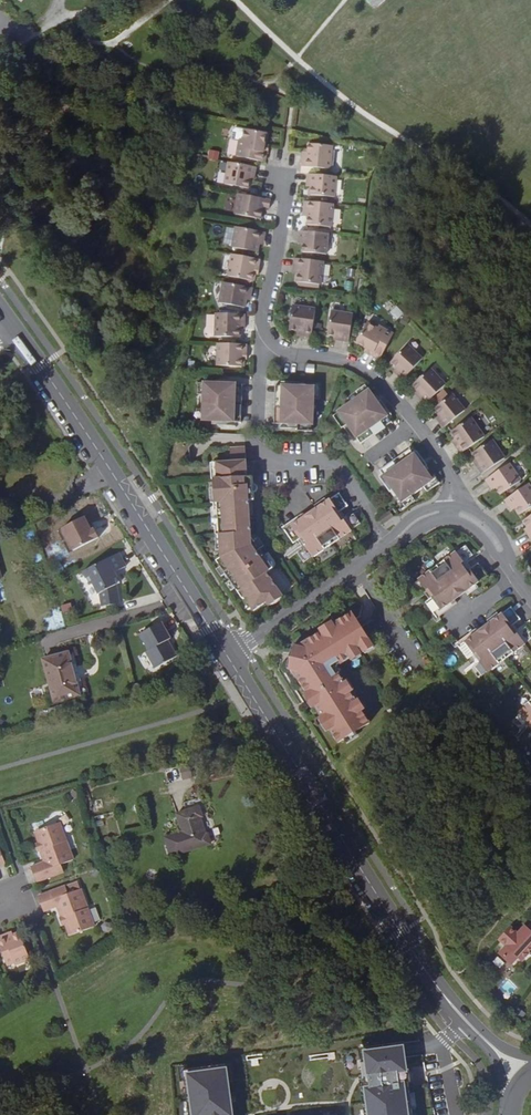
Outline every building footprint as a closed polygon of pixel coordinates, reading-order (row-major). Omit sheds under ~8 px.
[(237,136),(240,137),(243,125),(234,123),(231,126),(229,135),(237,136)] [(261,148),(262,141),(265,130),(243,125),(240,137),(237,136),(234,153),(262,158),(264,149),(261,148)] [(308,154),(302,154),(301,162),(331,166),(333,145),(309,142),(308,148),(308,154)] [(256,164),(228,159),(224,180),(248,186),(249,179),(250,172),(255,172),(256,164)] [(335,194),(337,173),(307,170),(306,178),(312,179),(311,186),(310,192),(335,194)] [(270,196),(259,193),(238,190),(235,210),(260,214),(262,203),(268,204),(270,196)] [(330,221),(332,200),(303,198),(302,206),(307,206),(306,213),(305,219),(330,221)] [(264,227),(235,223),(231,243),(257,247),(258,239),(259,235),(263,235),(264,227)] [(326,250),(328,229),(299,226),(298,235),(303,235),(302,242),(301,247),(326,250)] [(259,254),(231,248),(226,270),(252,275),(253,268),(252,268),(254,261),(257,262),(259,254)] [(321,278),(323,257),(294,254),(293,262),(298,263),(297,270),(297,276),(321,278)] [(251,284),(223,279),(219,299),(244,303),(245,296),(246,291),(250,292),(251,284)] [(310,333),(314,303),(291,300),(288,324),(296,325),(303,327),(302,332),(310,333)] [(347,337),(352,310),(330,306),(326,329),(333,330),(340,331),(340,336),(347,337)] [(244,311),(215,309),(213,332),(238,334),(238,326),(238,319),(244,319),(244,311)] [(377,354),(391,329),(377,321),(375,323),(365,317),(354,338),(364,343),(372,347),(370,350),(377,354)] [(245,340),(216,339),(214,362),(241,363),(241,356),(240,356),(240,349),(244,349),(245,340)] [(400,377),(420,356),(405,341),(388,358),(393,363),(397,367),(394,370),(400,377)] [(421,400),(442,381),(427,365),(409,381),(414,386),(419,391),(415,394),(421,400)] [(238,379),(202,378),(202,389),(202,404),(201,416),(236,417),(237,408),(234,408),(234,387),(238,387),(238,379)] [(356,385),(360,391),(369,385),(365,379),(356,385)] [(306,381),(278,380),(278,388),(281,388),(280,410),(277,410),(277,418),(293,419),(305,419),(306,393),(306,381)] [(360,391),(337,406),(343,416),(356,435),(363,430),(362,428),(380,416),(381,418),(388,414),(369,385),(360,391)] [(440,424),(461,406),(448,389),(430,404),(436,410),(438,413),(434,416),(440,424)] [(343,416),(337,406),(332,409),(338,420),(343,416)] [(457,449),(481,432),(467,413),(447,427),(452,434),(456,440),(452,442),(457,449)] [(391,418),(388,414),(381,418),(383,422),(391,418)] [(363,430),(366,434),(383,422),(381,418),(380,416),(362,428),(363,430)] [(363,430),(356,435),(358,439),(366,434),(363,430)] [(477,469),(499,454),(487,435),(468,447),(472,454),(476,459),(472,461),(477,469)] [(400,448),(403,452),(410,447),(408,443),(400,448)] [(221,552),(218,555),(244,593),(252,605),(279,587),(264,568),(271,564),(258,545),(254,547),(251,540),(254,538),(250,533),(248,498),(253,498),(252,489),(245,490),(245,484),(252,483),(251,474),(245,475),(244,446),(230,446),(230,460),(217,460),(217,477),(213,477),(214,500),(217,500),(221,552)] [(386,466),(384,463),(378,468),(397,498),(407,491),(419,484),(429,477),(410,447),(403,452),(404,454),(386,466)] [(384,463),(386,466),(404,454),(403,452),(400,448),(382,460),(384,463)] [(516,476),(505,459),(480,475),(485,482),(490,479),(493,484),(496,489),(516,476)] [(433,482),(429,477),(419,484),(423,488),(433,482)] [(489,487),(493,484),(490,479),(485,482),(489,487)] [(523,481),(499,497),(503,505),(508,502),(511,507),(514,512),(530,501),(530,493),(523,481)] [(313,506),(301,514),(288,522),(296,536),(299,535),(305,543),(302,544),(309,555),(356,525),(349,515),(343,519),(338,521),(333,513),(337,510),(345,505),(336,490),(323,498),(313,506)] [(407,491),(397,498),(401,503),(411,496),(407,491)] [(311,503),(313,506),(323,498),(321,496),(311,503)] [(518,516),(522,522),(526,528),(523,530),(528,537),(530,535),(530,508),(518,516)] [(387,509),(382,512),(385,518),(391,514),(387,509)] [(343,519),(337,510),(333,513),(338,521),(343,519)] [(288,522),(301,514),(299,511),(280,523),(291,539),(296,536),(288,522)] [(85,516),(62,527),(74,551),(99,538),(94,528),(92,529),(85,516)] [(299,535),(296,536),(301,545),(302,544),(305,543),(299,535)] [(309,555),(302,544),(301,545),(294,549),(300,560),(309,555)] [(465,546),(456,553),(463,562),(465,560),(472,555),(465,546)] [(115,578),(118,576),(115,571),(126,566),(119,552),(84,570),(91,583),(94,583),(99,592),(101,592),(104,607),(121,603),(117,584),(115,578)] [(463,562),(456,553),(455,552),(417,581),(418,581),(426,591),(427,590),(434,598),(432,599),(442,613),(455,604),(467,594),(478,586),(490,576),(480,563),(472,569),(467,572),(461,564),(463,562)] [(244,593),(218,555),(217,556),(241,594),(244,593)] [(465,560),(463,562),(461,564),(467,572),(472,569),(465,560)] [(426,591),(418,581),(410,587),(418,597),(424,593),(426,591)] [(480,589),(478,586),(467,594),(469,597),(480,589)] [(426,591),(424,593),(430,601),(432,599),(434,598),(427,590),(426,591)] [(432,599),(430,601),(426,604),(439,621),(457,607),(455,604),(442,613),(432,599)] [(459,642),(470,655),(472,653),(478,661),(473,665),(468,669),(476,678),(483,672),(521,643),(521,642),(514,635),(512,636),(505,627),(509,624),(516,619),(508,608),(506,606),(494,615),(485,622),(471,633),(459,642)] [(291,648),(287,670),(332,742),(363,723),(331,674),(330,675),(327,673),(328,663),(331,662),(332,664),(370,639),(350,609),(291,648)] [(485,622),(494,615),(491,611),(482,618),(485,622)] [(170,639),(164,621),(141,628),(146,646),(143,647),(149,665),(172,657),(167,640),(170,639)] [(517,633),(509,624),(505,627),(512,636),(514,635),(517,633)] [(517,633),(514,635),(521,642),(529,635),(523,628),(517,633)] [(470,655),(459,642),(471,633),(469,630),(451,644),(464,660),(467,657),(470,655)] [(282,670),(287,670),(291,648),(286,647),(282,658),(282,670)] [(72,664),(80,695),(86,693),(75,650),(44,658),(55,701),(78,695),(71,665),(72,664)] [(472,653),(470,655),(467,657),(473,665),(478,661),(472,653)] [(78,695),(80,695),(72,664),(71,665),(78,695)] [(511,713),(513,714),(506,721),(513,729),(520,723),(524,719),(530,726),(530,693),(511,713)] [(520,723),(528,731),(530,729),(530,728),(530,726),(524,719),(520,723)] [(101,808),(116,806),(115,796),(100,798),(101,808)] [(170,860),(211,846),(208,835),(203,837),(198,822),(202,821),(199,810),(176,817),(180,833),(162,838),(170,860)] [(59,823),(37,831),(44,849),(40,850),(45,862),(31,867),(36,882),(63,872),(61,864),(73,860),(59,823)] [(65,917),(71,935),(93,927),(80,890),(68,894),(65,886),(38,896),(43,911),(57,906),(61,918),(65,917)] [(530,950),(530,928),(529,930),(526,934),(522,930),(518,934),(510,928),(499,939),(507,946),(500,954),(511,964),(518,957),(522,960),(530,950)] [(12,935),(13,938),(6,940),(6,937),(0,940),(0,947),(7,965),(14,962),(15,965),(30,959),(20,932),(12,935)] [(407,1086),(403,1086),(401,1074),(405,1073),(401,1045),(359,1051),(367,1114),(411,1114),(407,1086)] [(181,1071),(190,1114),(232,1114),(227,1066),(181,1071)]
